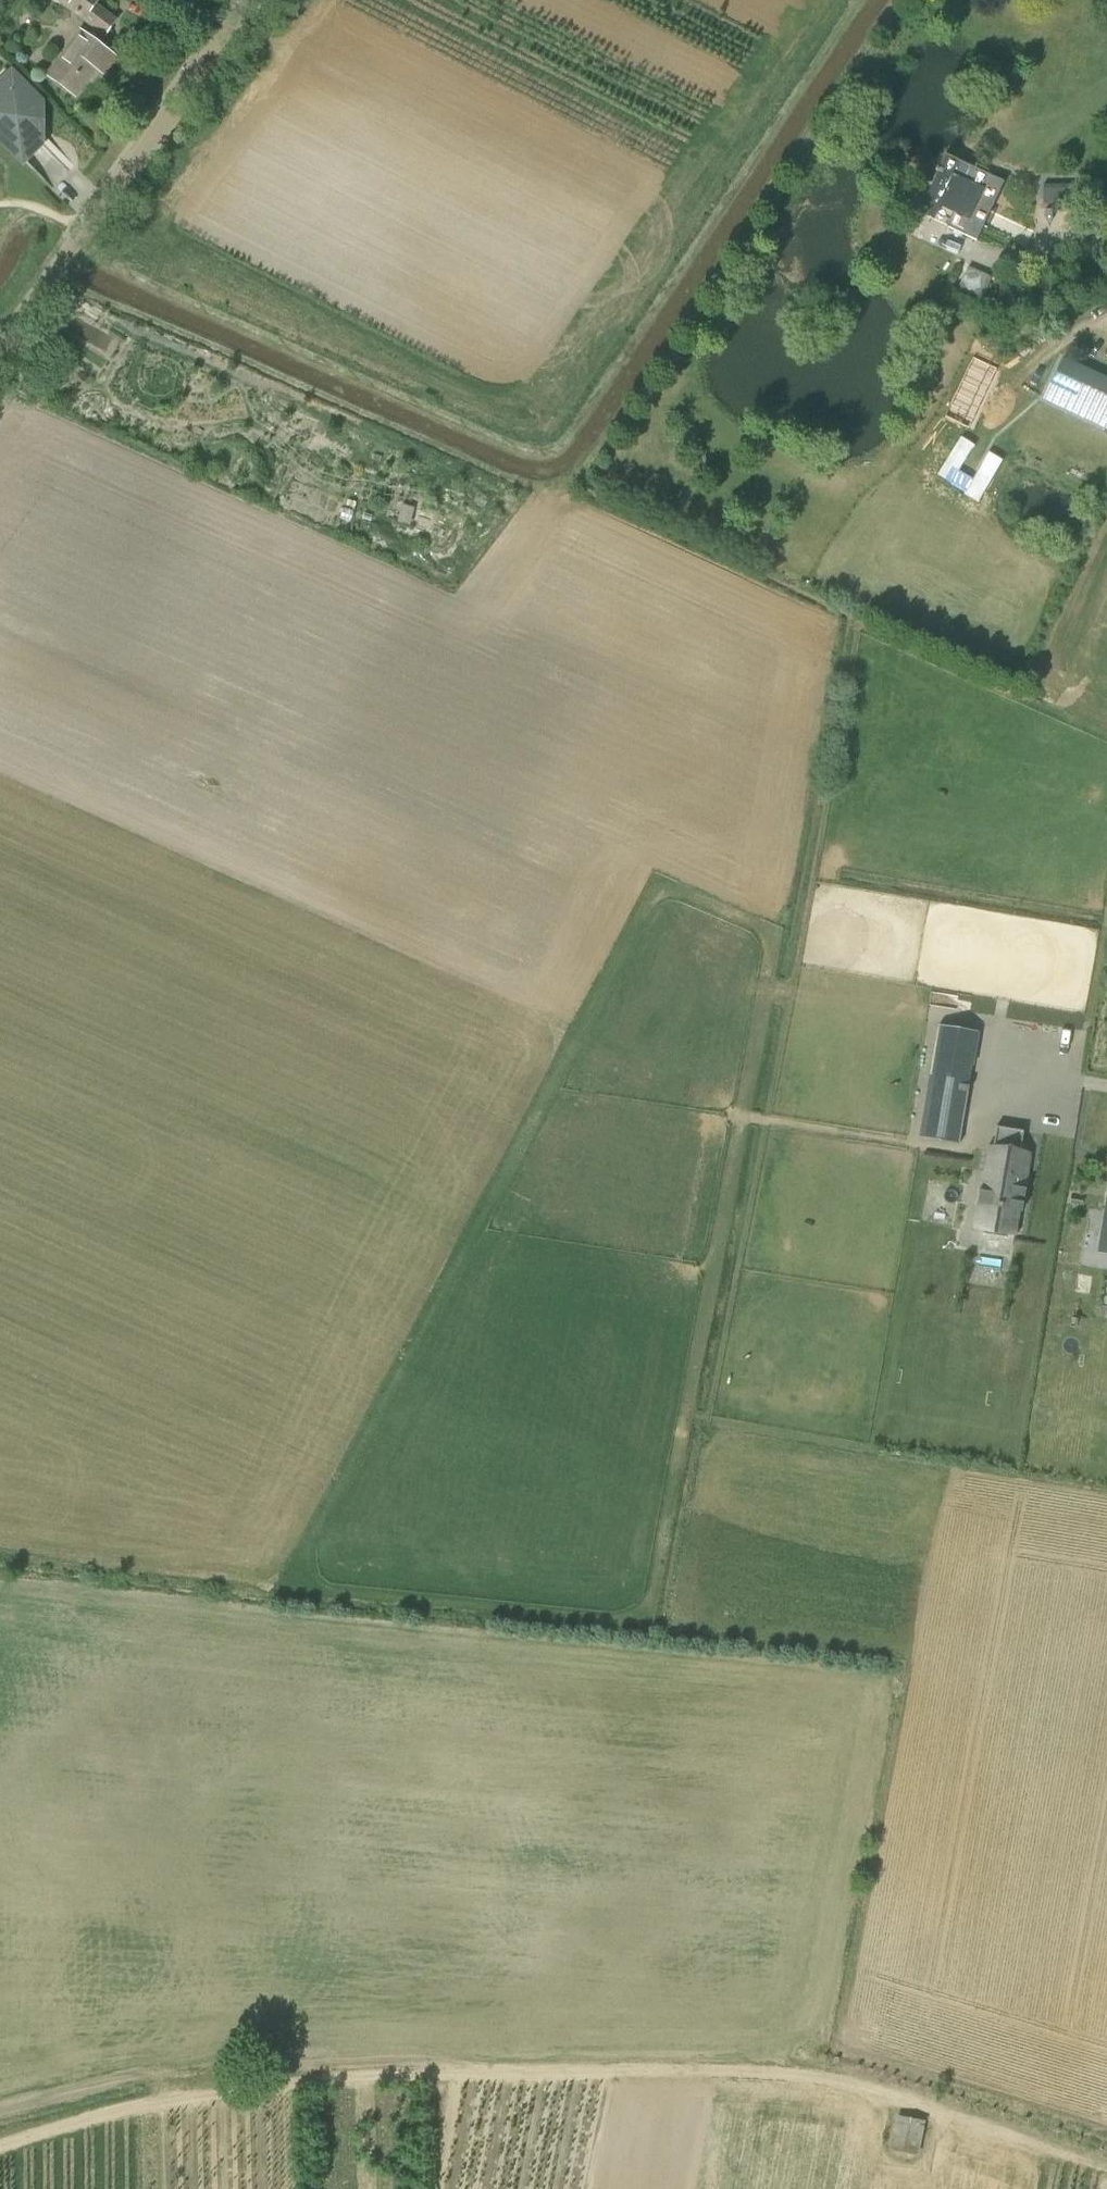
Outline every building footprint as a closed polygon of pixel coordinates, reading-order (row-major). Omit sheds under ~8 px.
[(117,20),(97,4),(100,0),(54,0),(104,38),(117,20)] [(104,76),(117,58),(81,30),(47,75),(75,97),(96,69),(104,76)] [(13,76),(0,88),(0,138),(23,161),(40,143),(40,103),(13,76)] [(976,169),(964,163),(946,155),(940,169),(938,168),(936,171),(938,172),(932,185),(948,193),(943,205),(955,211),(947,228),(977,242),(1005,183),(984,173),(983,176),(975,172),(976,169)] [(1078,185),(1042,185),(1042,205),(1078,205),(1078,185)] [(960,283),(976,291),(984,274),(968,266),(960,283)] [(1045,398),(1106,427),(1106,379),(1064,359),(1045,398)] [(933,1059),(971,1065),(972,1066),(978,1032),(939,1025),(933,1059)] [(920,1138),(959,1145),(969,1081),(968,1081),(930,1074),(920,1138)] [(981,1204),(988,1205),(984,1227),(983,1235),(1006,1238),(1007,1231),(1014,1232),(1018,1211),(1019,1202),(1020,1197),(1022,1188),(1014,1187),(1020,1155),(992,1150),(990,1150),(982,1194),(981,1204)] [(918,2154),(925,2120),(896,2115),(889,2149),(918,2154)]
